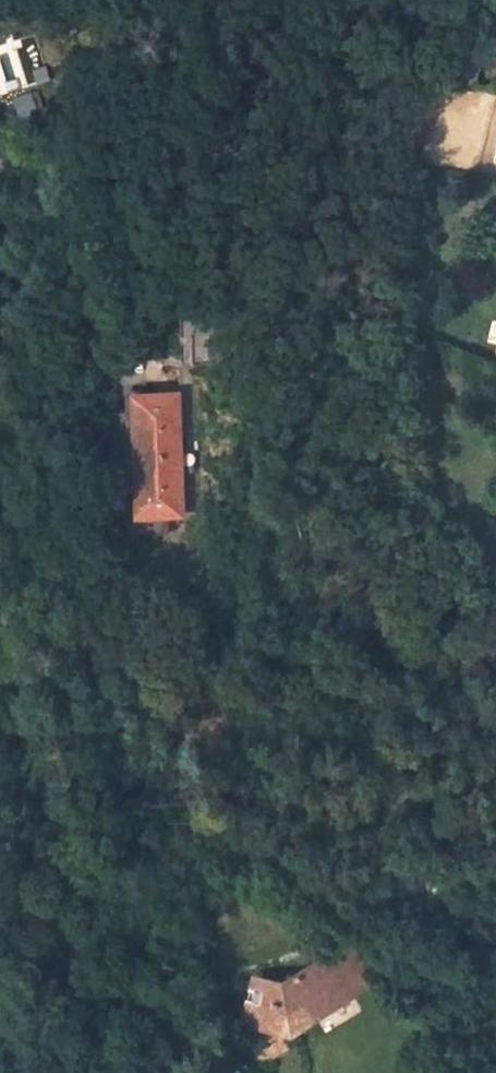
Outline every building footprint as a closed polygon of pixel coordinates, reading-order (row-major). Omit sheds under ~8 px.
[(447,81),(474,85),(479,57),(452,52),(447,81)] [(135,398),(138,516),(181,515),(178,397),(135,398)] [(277,1031),(295,1034),(298,1022),(312,1025),(314,1016),(352,993),(345,980),(360,971),(346,948),(282,987),(256,981),(244,1037),(261,1065),(270,1059),(277,1031)] [(360,971),(345,980),(352,993),(367,984),(360,971)]
